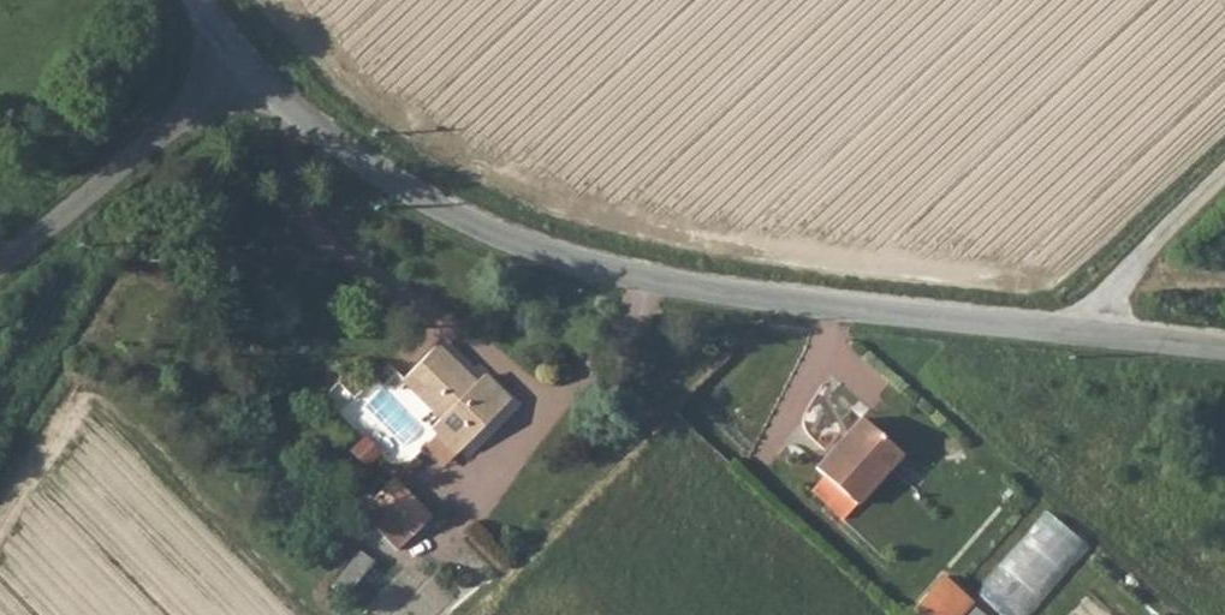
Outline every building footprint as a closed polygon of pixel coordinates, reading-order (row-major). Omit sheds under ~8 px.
[(470,387),(431,352),(398,388),(437,423),(430,430),(437,436),(456,455),(504,401),(478,378),(470,387)] [(887,447),(854,417),(807,471),(839,499),(887,447)] [(442,470),(456,455),(437,436),(422,452),(442,470)] [(392,484),(360,520),(400,555),(432,521),(392,484)] [(1095,549),(1055,512),(982,591),(1008,614),(1034,614),(1095,549)] [(917,608),(924,614),(992,614),(949,574),(917,608)]
